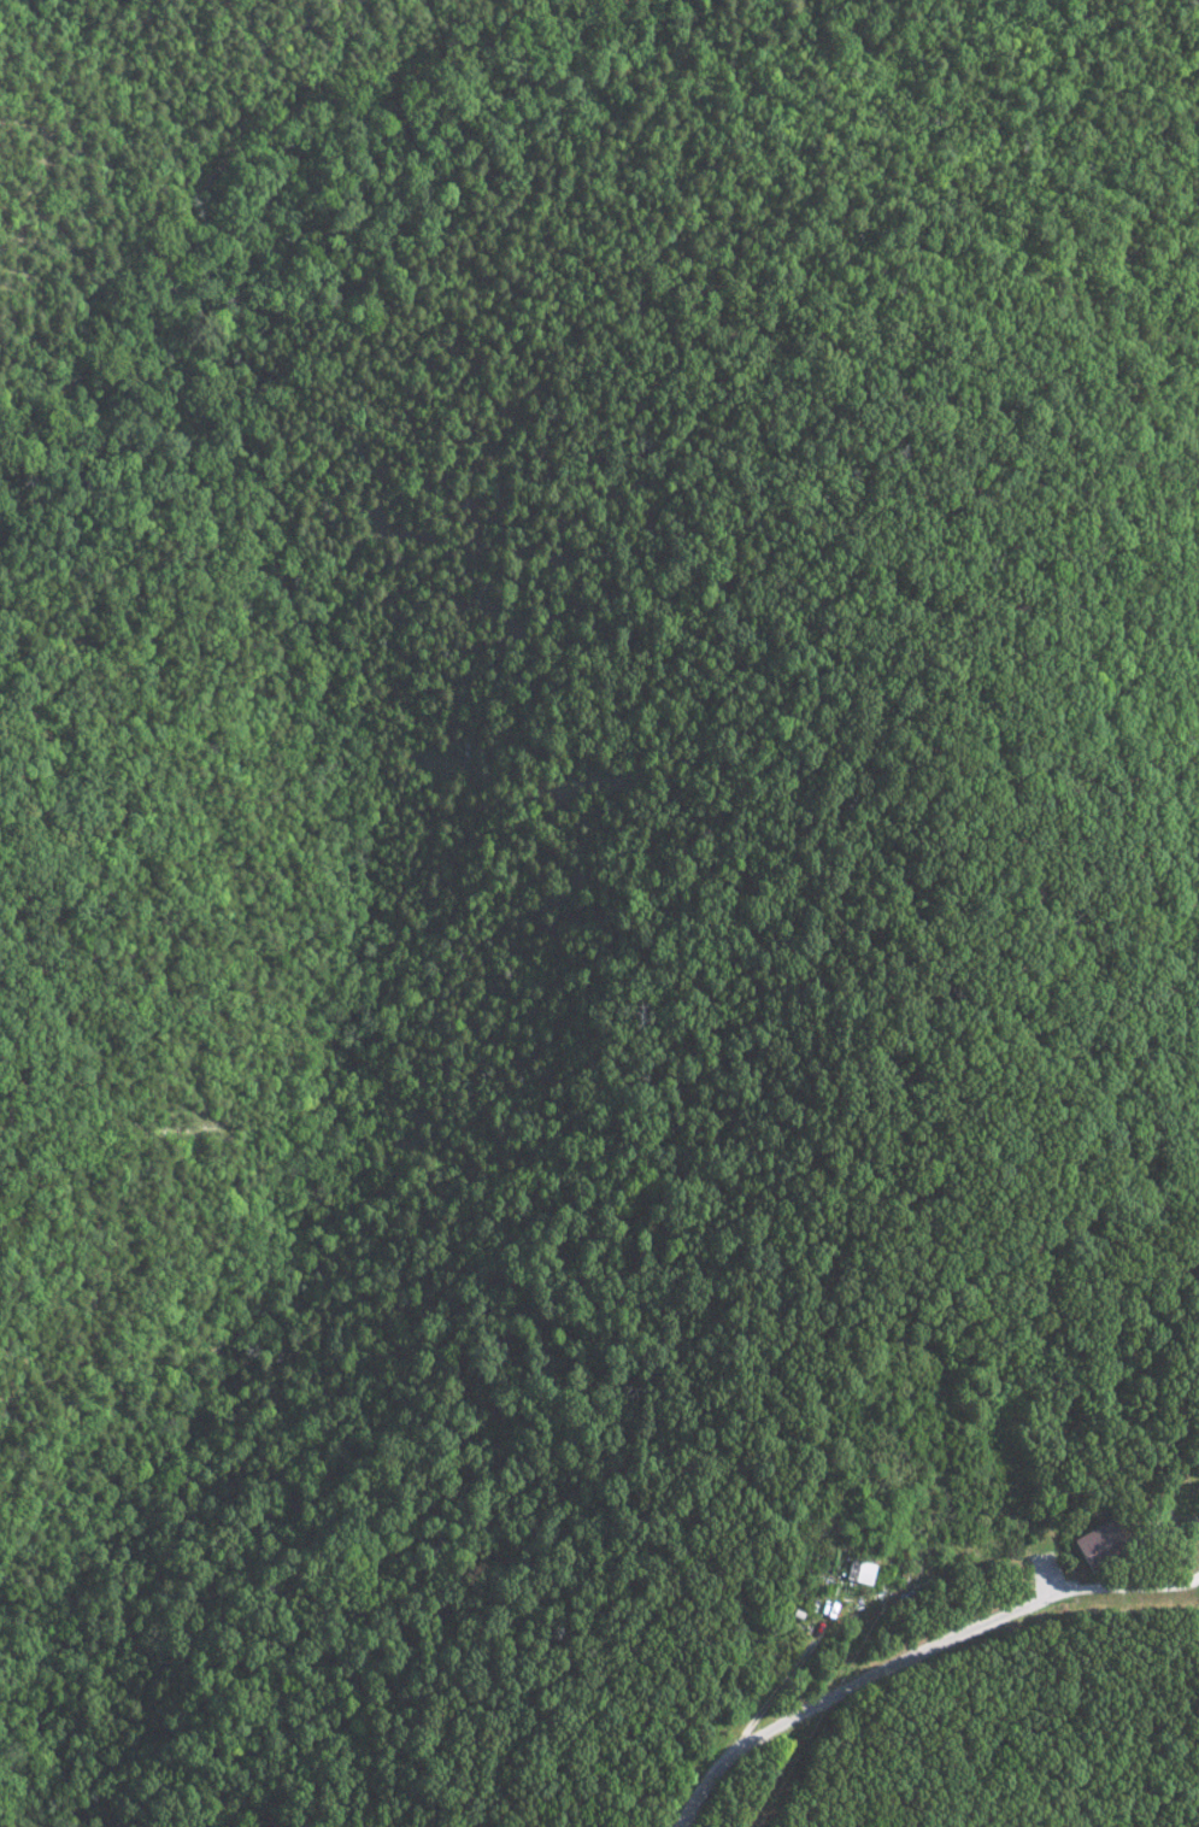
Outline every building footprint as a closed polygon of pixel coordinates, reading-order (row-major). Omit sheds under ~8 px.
[(1080,1569),(1119,1554),(1107,1523),(1068,1537),(1080,1569)] [(870,1569),(846,1560),(839,1580),(863,1588),(870,1569)]
